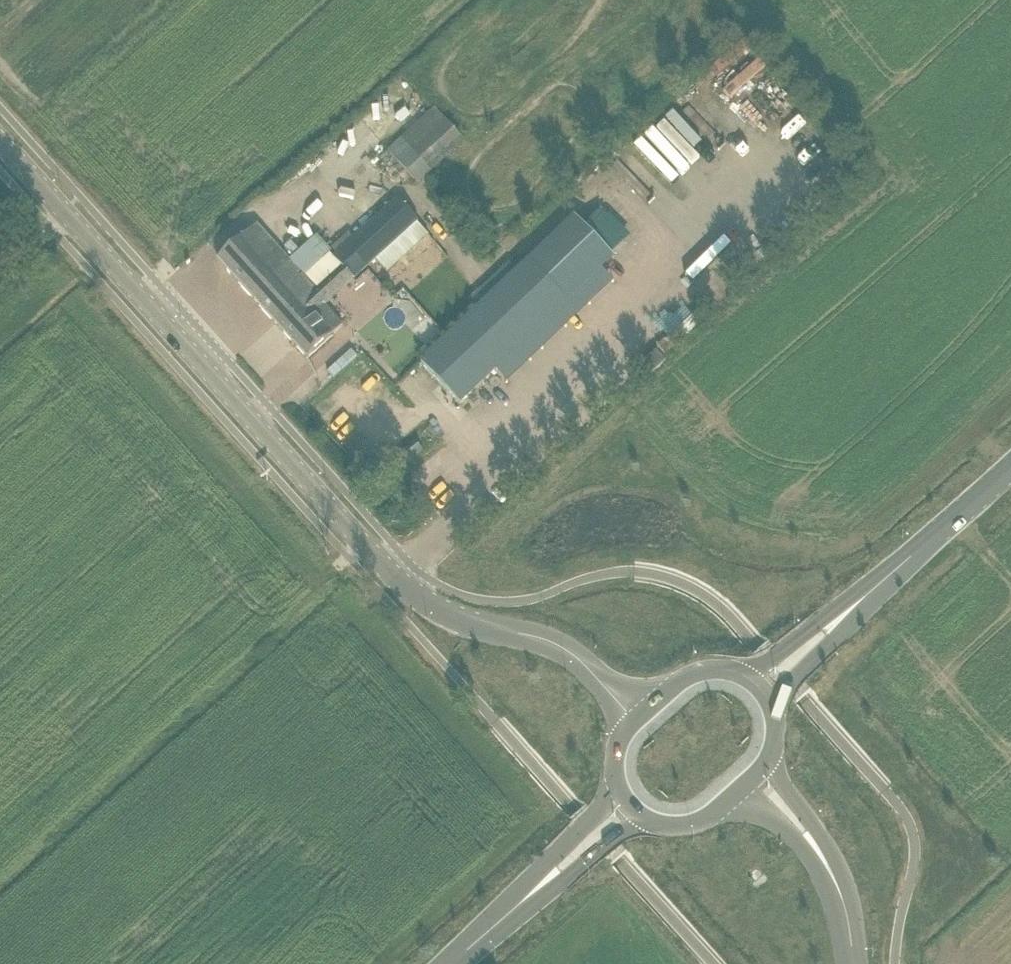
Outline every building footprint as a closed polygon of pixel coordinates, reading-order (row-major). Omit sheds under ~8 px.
[(767,154),(796,124),(758,87),(732,115),(743,125),(734,134),(741,141),(747,135),(767,154)] [(418,184),(464,141),(453,128),(444,119),(434,108),(388,150),(418,184)] [(663,129),(628,160),(654,188),(689,156),(663,129)] [(256,225),(217,260),(307,359),(322,345),(343,326),(324,306),(354,279),(418,221),(411,213),(398,198),(333,257),(328,253),(302,276),(256,225)] [(480,306),(421,363),(460,404),(613,256),(574,215),(480,306)]
